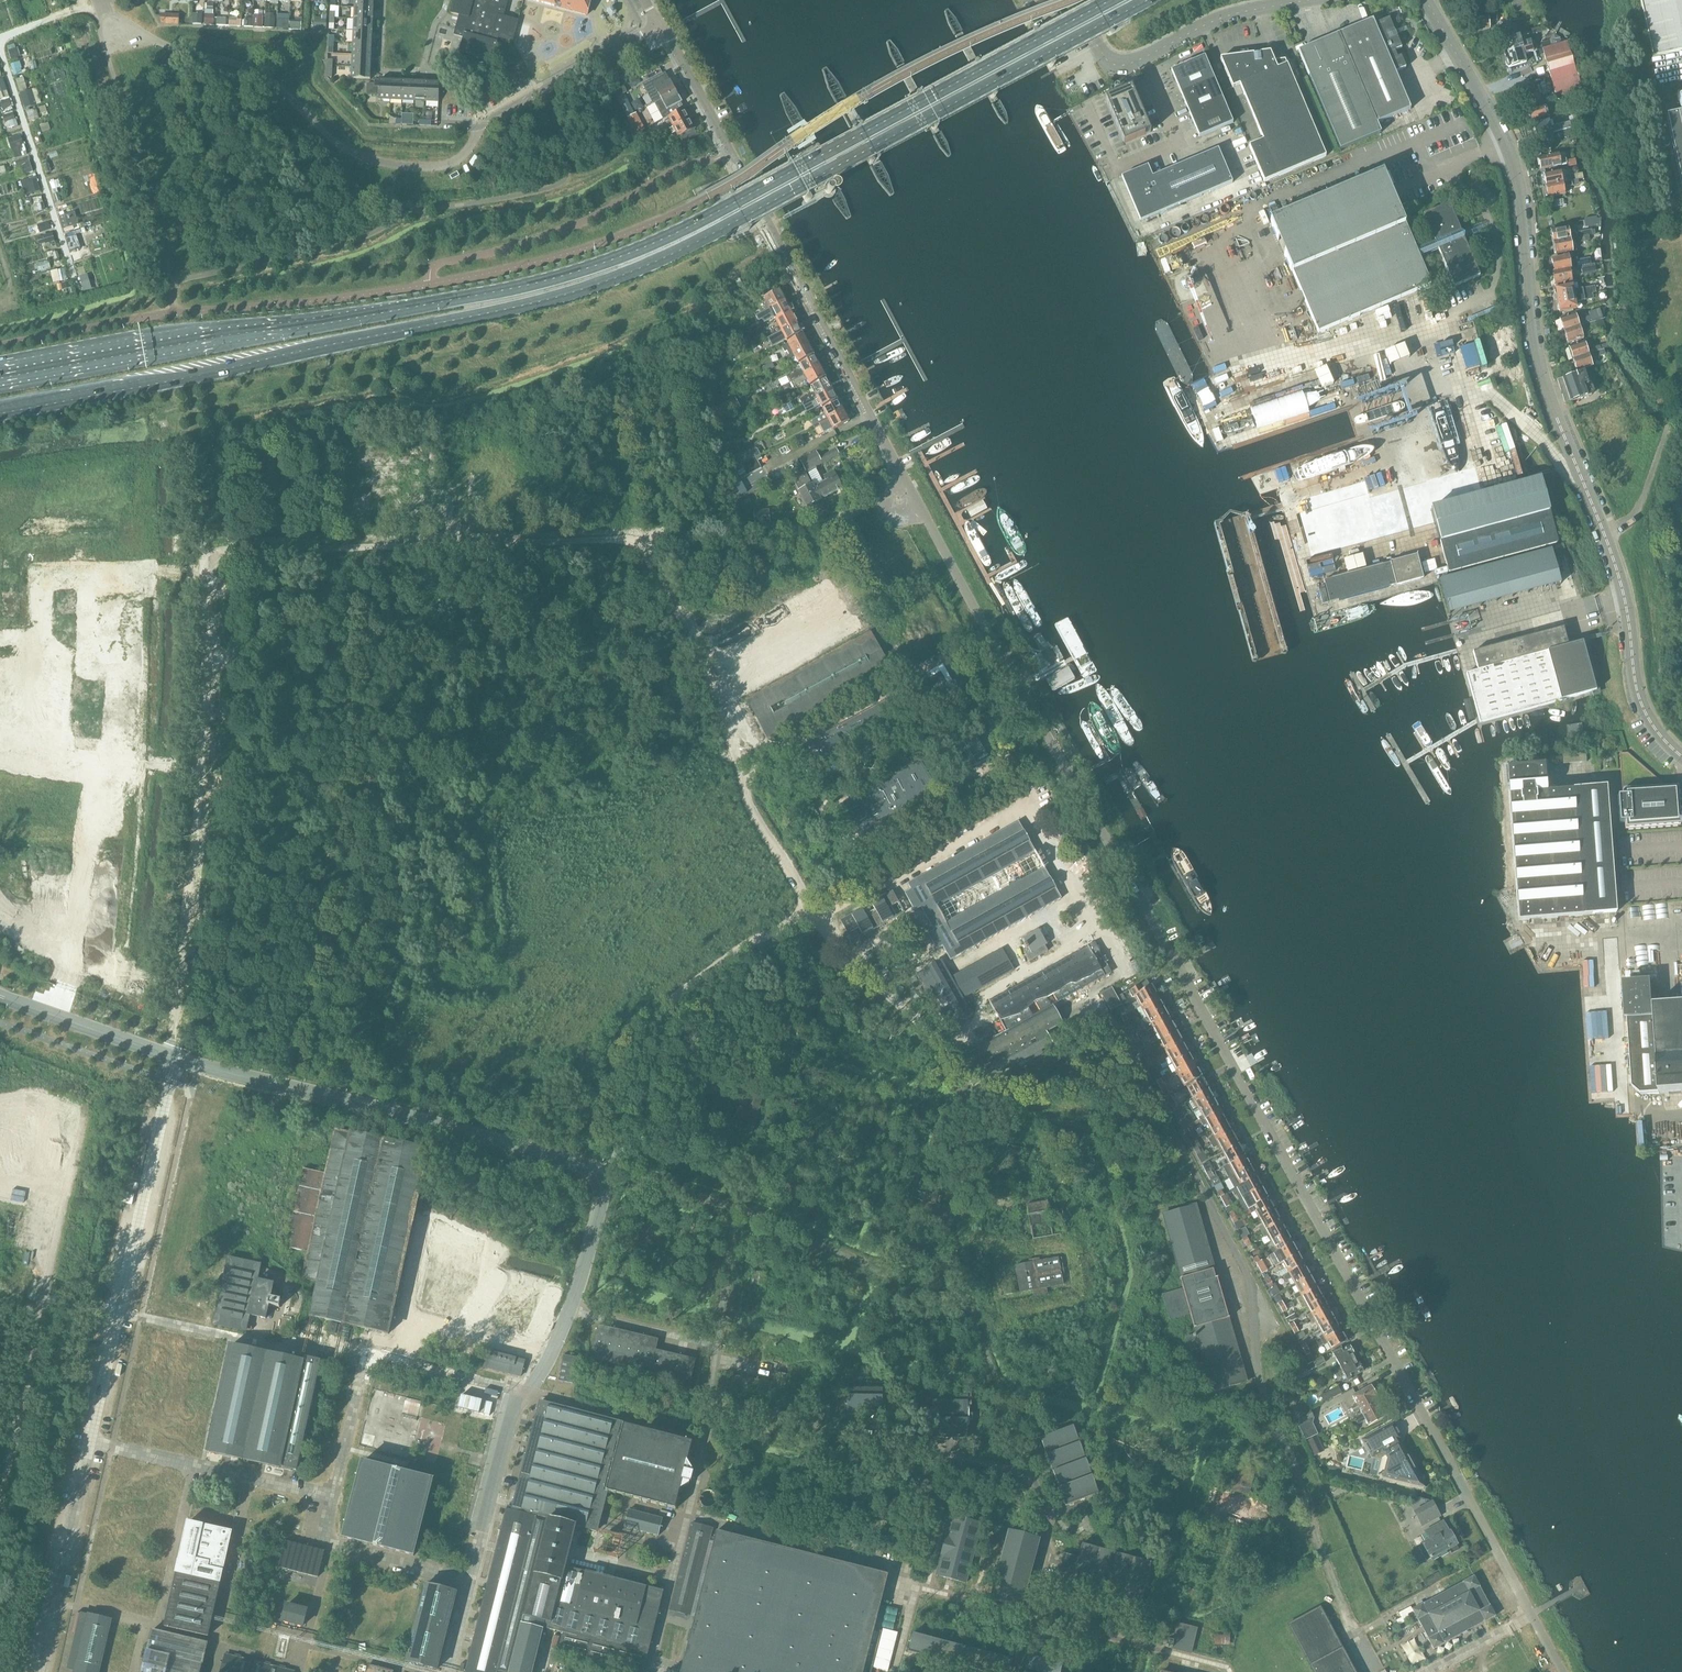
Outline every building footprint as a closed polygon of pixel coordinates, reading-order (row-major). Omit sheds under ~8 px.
[(354,7),(373,8),(374,0),(355,0),(354,7)] [(451,14),(462,16),(460,21),(458,21),(454,35),(463,38),(459,51),(492,60),(498,38),(500,39),(500,38),(513,41),(518,21),(504,17),(508,0),(455,0),(451,14)] [(587,15),(591,0),(529,0),(587,15)] [(1512,3),(1511,3),(1513,13),(1525,11),(1523,0),(1511,0),(1512,3)] [(354,7),(354,19),(373,20),(373,8),(354,7)] [(244,27),(253,27),(253,11),(253,10),(253,13),(251,13),(251,18),(246,17),(244,19),(244,27)] [(253,11),(253,27),(262,27),(262,20),(261,18),(261,11),(253,11)] [(161,23),(177,24),(178,15),(161,14),(161,23)] [(204,25),(213,25),(214,17),(210,16),(210,18),(205,17),(204,25)] [(265,16),(265,23),(265,28),(274,28),(274,17),(265,16)] [(1488,22),(1495,22),(1494,16),(1470,19),(1472,32),(1489,30),(1488,22)] [(314,17),(314,23),(313,30),(326,30),(327,24),(327,20),(321,19),(321,17),(314,17)] [(289,29),(301,29),(302,21),(292,20),(292,19),(290,19),(289,29)] [(354,19),(353,31),(372,32),(373,20),(354,19)] [(1373,20),(1339,34),(1298,51),(1340,150),(1381,133),(1379,128),(1377,124),(1411,109),(1402,90),(1401,87),(1400,87),(1398,81),(1396,76),(1395,73),(1406,68),(1401,57),(1397,58),(1394,51),(1402,48),(1395,32),(1389,19),(1375,25),(1373,20)] [(1492,29),(1494,38),(1507,35),(1506,27),(1492,29)] [(353,31),(353,43),(372,44),(372,32),(353,31)] [(1503,50),(1505,55),(1531,47),(1529,42),(1521,45),(1518,37),(1501,42),(1501,44),(1500,46),(1501,49),(1503,50)] [(19,56),(16,43),(9,45),(12,57),(19,56)] [(353,43),(352,55),(371,56),(372,44),(353,43)] [(1542,50),(1552,82),(1556,97),(1582,90),(1577,75),(1576,75),(1567,43),(1542,50)] [(1531,47),(1505,55),(1506,61),(1505,62),(1506,65),(1508,67),(1508,68),(1526,63),(1524,55),(1532,52),(1531,47)] [(1220,59),(1233,88),(1240,85),(1263,140),(1250,146),(1265,182),(1326,156),(1287,64),(1278,68),(1271,52),(1260,53),(1260,56),(1254,56),(1254,54),(1220,59)] [(352,55),(352,66),(371,67),(371,56),(352,55)] [(1205,56),(1175,69),(1177,73),(1173,75),(1199,137),(1233,123),(1205,56)] [(371,67),(352,66),(351,79),(370,80),(371,67)] [(0,79),(0,100),(3,110),(14,106),(4,77),(0,79)] [(378,99),(390,100),(391,81),(374,80),(374,84),(374,87),(379,87),(378,99)] [(390,100),(402,100),(403,81),(391,81),(390,100)] [(402,100),(414,101),(415,82),(403,81),(402,100)] [(656,89),(661,100),(676,92),(670,81),(656,89)] [(414,101),(426,102),(427,82),(415,82),(414,101)] [(427,82),(426,102),(438,102),(439,83),(427,82)] [(1234,88),(1237,96),(1243,94),(1240,86),(1234,88)] [(21,92),(26,107),(42,102),(38,87),(21,92)] [(1151,132),(1132,87),(1106,99),(1125,144),(1151,132)] [(665,119),(668,117),(680,111),(677,105),(682,103),(676,92),(661,100),(662,102),(657,104),(665,119)] [(1524,97),(1526,106),(1541,101),(1538,93),(1524,97)] [(1562,103),(1564,112),(1581,109),(1579,99),(1562,103)] [(1529,110),(1533,122),(1549,118),(1547,111),(1557,108),(1556,103),(1529,110)] [(668,117),(673,128),(689,119),(687,114),(687,113),(686,110),(684,110),(684,109),(680,111),(668,117)] [(1666,114),(1681,187),(1681,111),(1666,114)] [(16,114),(6,116),(9,127),(19,125),(16,114)] [(689,119),(673,128),(670,129),(672,134),(675,132),(678,138),(679,137),(682,143),(698,135),(695,129),(694,128),(695,127),(693,124),(692,123),(689,119)] [(1533,124),(1537,138),(1553,134),(1552,133),(1571,128),(1570,122),(1551,127),(1549,120),(1533,124)] [(636,134),(641,143),(649,139),(645,130),(636,134)] [(22,133),(9,137),(16,158),(29,153),(22,133)] [(1553,134),(1537,138),(1541,155),(1551,152),(1549,146),(1555,145),(1553,134)] [(1143,168),(1122,177),(1141,222),(1233,183),(1219,149),(1153,177),(1150,170),(1145,172),(1143,168)] [(1539,157),(1541,170),(1561,166),(1559,153),(1539,157)] [(20,171),(33,168),(30,157),(18,160),(20,171)] [(1544,180),(1545,186),(1579,180),(1579,176),(1570,177),(1566,178),(1564,170),(1561,171),(1561,170),(1543,174),(1543,176),(1542,177),(1543,179),(1544,180)] [(1430,285),(1419,258),(1416,251),(1383,173),(1271,220),(1302,295),(1318,333),(1430,285)] [(22,179),(25,194),(42,190),(38,175),(22,179)] [(1579,180),(1545,186),(1546,191),(1545,192),(1546,195),(1547,196),(1548,198),(1565,195),(1564,188),(1573,186),(1580,185),(1579,180)] [(1269,207),(1273,217),(1279,214),(1275,205),(1269,207)] [(65,228),(80,223),(76,211),(61,215),(65,228)] [(1483,222),(1465,230),(1468,237),(1486,230),(1484,226),(1483,222)] [(1552,237),(1553,242),(1588,236),(1595,235),(1594,228),(1576,232),(1574,225),(1551,230),(1551,232),(1550,233),(1551,236),(1552,237)] [(86,228),(66,234),(70,247),(85,243),(82,235),(87,233),(86,228)] [(1588,236),(1553,242),(1554,248),(1553,249),(1554,253),(1555,253),(1556,255),(1572,252),(1571,244),(1589,240),(1588,236)] [(1435,242),(1416,251),(1419,258),(1438,250),(1435,242)] [(1553,273),(1572,269),(1574,269),(1572,256),(1552,260),(1553,268),(1552,268),(1553,273)] [(1595,258),(1577,258),(1577,273),(1595,272),(1595,258)] [(61,268),(52,271),(55,282),(64,279),(61,268)] [(1572,269),(1553,273),(1555,285),(1572,282),(1571,277),(1573,276),(1572,269)] [(85,290),(93,288),(89,273),(81,275),(85,290)] [(1593,287),(1574,291),(1572,284),(1555,287),(1555,289),(1554,290),(1556,299),(1592,293),(1594,293),(1593,287)] [(764,298),(769,309),(785,301),(782,296),(783,295),(781,292),(780,291),(779,290),(776,292),(764,298)] [(1592,293),(1556,299),(1558,309),(1559,310),(1559,312),(1577,308),(1575,301),(1593,298),(1592,293)] [(785,301),(769,309),(756,316),(759,321),(762,319),(764,323),(774,318),(775,319),(790,311),(790,310),(790,309),(788,305),(787,305),(785,301)] [(775,334),(781,331),(797,323),(794,318),(795,317),(793,314),(792,314),(791,313),(776,321),(779,327),(771,332),(773,335),(775,334)] [(1559,319),(1563,331),(1603,318),(1602,314),(1578,321),(1576,314),(1559,319)] [(1603,318),(1563,331),(1567,343),(1584,338),(1581,331),(1598,326),(1599,329),(1605,327),(1603,318)] [(710,324),(713,330),(720,326),(717,321),(710,324)] [(785,339),(786,341),(802,333),(801,332),(802,331),(800,327),(799,327),(797,323),(781,331),(775,334),(767,338),(772,346),(785,339)] [(785,346),(790,355),(808,345),(806,340),(806,339),(805,336),(803,336),(803,335),(787,343),(788,344),(785,346)] [(1480,341),(1457,349),(1464,371),(1487,363),(1480,341)] [(1569,347),(1573,359),(1604,349),(1609,347),(1607,341),(1599,343),(1600,345),(1587,349),(1585,342),(1569,347)] [(808,345),(790,355),(785,358),(787,362),(795,358),(798,363),(814,355),(813,354),(814,353),(812,350),(811,349),(808,345)] [(1604,349),(1573,359),(1577,372),(1593,366),(1590,359),(1605,354),(1604,349)] [(789,376),(792,382),(820,367),(818,363),(818,362),(816,358),(815,358),(815,357),(799,365),(802,370),(789,376)] [(820,367),(792,382),(795,387),(807,380),(810,385),(825,377),(825,376),(825,375),(824,372),(822,372),(820,367)] [(1562,379),(1570,402),(1587,396),(1579,373),(1562,379)] [(800,400),(803,405),(832,389),(829,385),(830,384),(828,380),(827,380),(826,379),(811,387),(814,393),(800,400)] [(712,394),(713,396),(721,392),(721,391),(717,392),(715,381),(711,383),(713,394),(712,394)] [(1244,437),(1313,419),(1309,406),(1312,405),(1311,400),(1314,399),(1313,392),(1304,395),(1302,387),(1242,403),(1246,420),(1239,421),(1244,437)] [(832,389),(803,405),(805,409),(819,402),(822,408),(837,400),(837,398),(837,397),(835,394),(834,394),(832,389)] [(1622,392),(1632,414),(1638,411),(1629,389),(1622,392)] [(721,392),(713,396),(715,405),(725,401),(721,392)] [(812,424),(814,427),(843,412),(841,407),(842,406),(840,403),(839,402),(838,401),(823,409),(826,417),(812,424)] [(716,409),(718,422),(727,417),(726,416),(731,413),(727,403),(716,409)] [(843,412),(814,427),(819,436),(833,429),(833,430),(849,422),(848,421),(849,420),(847,416),(846,416),(843,412)] [(727,417),(718,422),(720,431),(731,426),(727,417)] [(1499,425),(1503,451),(1514,449),(1510,424),(1499,425)] [(742,465),(742,466),(757,459),(756,457),(761,454),(757,447),(743,455),(741,451),(730,457),(736,469),(742,465)] [(808,472),(816,487),(817,487),(823,498),(843,488),(834,472),(825,477),(827,482),(824,483),(816,467),(822,464),(840,455),(836,448),(818,457),(816,453),(801,461),(807,472),(808,472)] [(428,457),(351,457),(353,514),(430,512),(428,457)] [(773,469),(778,479),(798,468),(793,458),(773,469)] [(757,459),(742,466),(747,475),(762,468),(757,459)] [(817,487),(816,487),(814,489),(805,471),(793,478),(809,507),(820,500),(823,498),(817,487)] [(1540,479),(1518,485),(1505,489),(1431,509),(1448,573),(1557,543),(1540,479)] [(1330,491),(1333,504),(1351,501),(1349,488),(1330,491)] [(754,511),(755,525),(770,524),(769,509),(754,511)] [(1343,574),(1364,568),(1360,553),(1339,558),(1343,574)] [(1417,556),(1390,563),(1396,586),(1423,578),(1417,556)] [(1396,586),(1390,563),(1324,581),(1329,603),(1396,586)] [(1089,671),(1059,617),(1045,625),(1075,679),(1089,671)] [(1473,652),(1478,670),(1568,646),(1563,628),(1473,652)] [(819,663),(749,702),(767,734),(835,696),(832,692),(889,661),(873,633),(831,657),(835,664),(823,671),(819,663)] [(1568,646),(1478,670),(1466,674),(1480,723),(1596,691),(1583,642),(1568,646)] [(940,672),(920,683),(935,710),(955,699),(940,672)] [(885,702),(803,747),(818,774),(900,729),(885,702)] [(974,733),(953,744),(968,771),(989,760),(974,733)] [(1562,752),(1563,763),(1587,762),(1586,751),(1562,752)] [(1627,753),(1619,754),(1623,797),(1617,797),(1619,824),(1625,823),(1625,829),(1680,825),(1679,810),(1681,810),(1681,802),(1679,802),(1678,787),(1667,788),(1627,753)] [(919,763),(837,808),(852,835),(934,790),(919,763)] [(1544,764),(1507,767),(1518,920),(1616,913),(1606,786),(1573,789),(1559,790),(1558,782),(1546,783),(1544,764)] [(1049,878),(1018,822),(907,883),(910,890),(904,893),(914,911),(920,907),(933,931),(927,934),(936,949),(942,946),(950,960),(1025,918),(1028,923),(1029,922),(1033,919),(1030,915),(1060,898),(1055,889),(1061,886),(1055,874),(1049,878)] [(892,892),(840,921),(852,942),(903,913),(892,892)] [(1022,950),(1029,961),(1047,951),(1044,945),(1045,944),(1046,945),(1038,929),(1037,930),(1038,930),(1023,938),(1022,938),(1025,944),(1023,945),(1025,948),(1022,950)] [(1104,976),(1110,972),(1105,964),(1105,963),(1099,952),(1098,952),(1093,943),(1088,947),(1087,946),(988,1002),(1005,1031),(963,1054),(974,1073),(979,1070),(984,1078),(987,1080),(1052,1044),(1045,1032),(1048,1031),(1051,1029),(1053,1028),(1056,1026),(1059,1025),(1062,1023),(1052,1005),(1104,976)] [(1013,970),(1001,950),(950,978),(940,961),(920,972),(951,1027),(971,1016),(961,999),(1013,970)] [(1591,991),(1602,991),(1602,981),(1607,981),(1606,965),(1584,966),(1585,977),(1590,977),(1591,991)] [(1654,1004),(1652,979),(1623,981),(1625,1019),(1628,1019),(1633,1087),(1641,1095),(1664,1093),(1664,1095),(1681,1094),(1681,1001),(1658,1002),(1658,1004),(1654,1004)] [(1134,1010),(1141,1007),(1158,998),(1152,986),(1150,987),(1147,981),(1129,991),(1132,997),(1135,996),(1139,1002),(1123,1010),(1123,1011),(1119,1013),(1122,1017),(1125,1015),(1128,1014),(1134,1010)] [(1110,987),(1100,993),(1110,1011),(1120,1005),(1110,987)] [(1144,1011),(1148,1018),(1164,1009),(1158,998),(1141,1007),(1144,1011)] [(1148,1031),(1149,1032),(1170,1020),(1164,1009),(1148,1018),(1142,1021),(1148,1032),(1148,1031)] [(1156,1034),(1160,1041),(1177,1032),(1170,1020),(1149,1032),(1151,1036),(1156,1034)] [(992,1024),(981,1030),(986,1039),(997,1033),(992,1024)] [(1127,1028),(1134,1040),(1138,1037),(1132,1025),(1127,1028)] [(1160,1041),(1166,1052),(1183,1043),(1177,1032),(1160,1041)] [(1138,1037),(1134,1040),(1140,1051),(1145,1047),(1142,1041),(1141,1042),(1138,1037)] [(1166,1052),(1173,1063),(1189,1054),(1183,1043),(1166,1052)] [(1141,1052),(1143,1057),(1151,1052),(1148,1048),(1141,1052)] [(1173,1063),(1179,1075),(1195,1066),(1189,1054),(1173,1063)] [(1195,1066),(1179,1075),(1185,1086),(1202,1077),(1195,1066)] [(1187,1096),(1190,1100),(1209,1090),(1202,1079),(1187,1087),(1191,1094),(1187,1096)] [(721,1087),(700,1082),(699,1085),(696,1084),(694,1091),(697,1091),(697,1092),(718,1098),(721,1087)] [(1163,1083),(1159,1086),(1161,1089),(1165,1097),(1171,1093),(1165,1083),(1163,1083)] [(1196,1102),(1200,1110),(1215,1101),(1209,1090),(1190,1100),(1192,1104),(1196,1102)] [(761,1099),(739,1093),(731,1127),(752,1133),(761,1099)] [(1166,1099),(1172,1110),(1176,1108),(1170,1097),(1166,1099)] [(1199,1118),(1201,1123),(1221,1112),(1215,1101),(1200,1110),(1200,1111),(1194,1114),(1197,1119),(1199,1118)] [(714,1113),(693,1107),(692,1110),(689,1109),(687,1116),(691,1117),(690,1117),(712,1123),(714,1113)] [(1176,1116),(1178,1121),(1189,1114),(1186,1110),(1176,1116)] [(1207,1124),(1212,1131),(1227,1123),(1221,1112),(1201,1123),(1203,1126),(1207,1124)] [(1209,1139),(1212,1145),(1232,1133),(1227,1123),(1212,1131),(1214,1136),(1209,1139)] [(1181,1126),(1185,1132),(1191,1129),(1190,1127),(1188,1129),(1185,1124),(1181,1126)] [(1185,1132),(1191,1143),(1197,1139),(1191,1129),(1185,1132)] [(303,1169),(286,1247),(308,1252),(303,1278),(318,1282),(310,1316),(334,1322),(332,1323),(330,1323),(328,1332),(337,1334),(339,1325),(338,1325),(339,1323),(388,1334),(428,1151),(335,1130),(325,1174),(303,1169)] [(1219,1145),(1224,1154),(1239,1146),(1232,1133),(1212,1145),(1214,1148),(1219,1145)] [(1191,1143),(1196,1153),(1200,1151),(1200,1150),(1202,1149),(1197,1139),(1191,1143)] [(1224,1154),(1230,1165),(1245,1157),(1239,1146),(1224,1154)] [(1075,1155),(1077,1163),(1082,1162),(1082,1163),(1083,1162),(1089,1161),(1088,1155),(1082,1157),(1081,1154),(1080,1154),(1075,1155)] [(1230,1165),(1236,1176),(1251,1167),(1245,1157),(1230,1165)] [(1202,1165),(1209,1177),(1215,1173),(1210,1164),(1209,1161),(1204,1164),(1202,1165)] [(1236,1176),(1242,1186),(1257,1178),(1251,1167),(1236,1176)] [(1209,1177),(1215,1187),(1221,1184),(1215,1173),(1209,1177)] [(1262,1188),(1257,1178),(1242,1186),(1232,1191),(1235,1196),(1237,1195),(1240,1201),(1262,1188)] [(1221,1184),(1215,1187),(1217,1192),(1224,1188),(1221,1184)] [(1262,1188),(1240,1201),(1246,1211),(1268,1199),(1262,1188)] [(995,1198),(997,1205),(1014,1201),(1012,1195),(995,1198)] [(1268,1199),(1246,1211),(1248,1215),(1256,1211),(1260,1220),(1275,1211),(1268,1199)] [(1030,1226),(1050,1222),(1046,1202),(1026,1205),(1030,1226)] [(1201,1348),(1214,1392),(1245,1382),(1227,1318),(1229,1318),(1229,1317),(1228,1317),(1215,1271),(1213,1272),(1213,1270),(1215,1269),(1215,1268),(1213,1269),(1194,1205),(1162,1214),(1181,1278),(1180,1278),(1183,1289),(1163,1295),(1170,1318),(1190,1313),(1194,1328),(1195,1328),(1197,1334),(1186,1337),(1190,1351),(1201,1348)] [(1260,1228),(1263,1232),(1281,1222),(1275,1211),(1260,1220),(1264,1226),(1260,1228)] [(644,1215),(636,1213),(627,1253),(635,1255),(644,1215)] [(1053,1224),(1060,1223),(1059,1214),(1051,1215),(1053,1224)] [(1268,1235),(1272,1241),(1287,1233),(1281,1222),(1263,1232),(1265,1236),(1268,1235)] [(441,1226),(423,1304),(469,1314),(486,1235),(441,1226)] [(1271,1250),(1274,1254),(1293,1243),(1287,1233),(1272,1241),(1275,1247),(1271,1250)] [(1280,1256),(1283,1262),(1298,1254),(1293,1243),(1274,1254),(1270,1256),(1273,1260),(1276,1258),(1280,1256)] [(1280,1278),(1283,1276),(1304,1264),(1298,1254),(1283,1262),(1287,1268),(1282,1270),(1277,1273),(1280,1278)] [(229,1258),(214,1324),(246,1331),(249,1315),(265,1318),(268,1305),(279,1307),(281,1300),(270,1298),(273,1284),(257,1281),(258,1272),(260,1267),(260,1265),(229,1258)] [(1033,1295),(1047,1293),(1046,1287),(1062,1284),(1061,1277),(1064,1276),(1061,1258),(1057,1258),(1039,1261),(1039,1258),(1028,1260),(1029,1263),(1015,1266),(1020,1292),(1032,1290),(1033,1295)] [(1291,1277),(1295,1283),(1310,1275),(1304,1264),(1283,1276),(1285,1280),(1287,1279),(1291,1277)] [(766,1273),(753,1271),(751,1283),(764,1285),(766,1273)] [(1295,1283),(1296,1285),(1311,1277),(1310,1275),(1295,1283)] [(501,1277),(488,1337),(533,1346),(546,1287),(501,1277)] [(1294,1294),(1297,1300),(1317,1288),(1311,1277),(1296,1285),(1300,1292),(1294,1294)] [(1303,1310),(1308,1307),(1323,1299),(1317,1288),(1297,1300),(1303,1310)] [(1308,1315),(1310,1320),(1329,1309),(1323,1299),(1308,1307),(1311,1313),(1308,1315)] [(1316,1322),(1320,1328),(1335,1320),(1329,1309),(1310,1320),(1313,1324),(1316,1322)] [(1294,1315),(1285,1319),(1288,1324),(1296,1319),(1294,1315)] [(1320,1337),(1322,1341),(1341,1331),(1335,1320),(1320,1328),(1323,1335),(1320,1337)] [(658,1340),(598,1325),(590,1358),(690,1382),(695,1360),(655,1350),(658,1340)] [(1341,1331),(1322,1341),(1317,1343),(1320,1348),(1324,1345),(1328,1343),(1331,1350),(1346,1342),(1341,1331)] [(1303,1332),(1295,1337),(1297,1340),(1305,1336),(1303,1332)] [(302,1361),(230,1346),(207,1451),(280,1467),(280,1466),(296,1470),(297,1470),(321,1361),(320,1361),(303,1357),(302,1361)] [(1332,1352),(1340,1368),(1355,1360),(1352,1354),(1353,1354),(1349,1346),(1342,1350),(1340,1347),(1332,1352)] [(524,1361),(488,1351),(484,1367),(520,1376),(524,1361)] [(577,1357),(563,1355),(558,1380),(573,1383),(577,1357)] [(1314,1361),(1313,1362),(1316,1368),(1325,1363),(1322,1357),(1314,1361)] [(1355,1360),(1340,1368),(1334,1371),(1339,1379),(1345,1376),(1348,1383),(1357,1378),(1356,1375),(1363,1371),(1359,1364),(1358,1364),(1355,1360)] [(773,1382),(733,1375),(731,1381),(784,1391),(787,1374),(775,1372),(773,1382)] [(1292,1386),(1285,1389),(1288,1394),(1295,1391),(1292,1386)] [(1321,1396),(1325,1402),(1342,1393),(1338,1386),(1321,1396)] [(1360,1409),(1363,1414),(1371,1410),(1367,1403),(1376,1398),(1370,1386),(1352,1396),(1357,1404),(1352,1407),(1354,1412),(1360,1409)] [(882,1388),(840,1388),(840,1414),(882,1415),(882,1388)] [(1285,1397),(1294,1417),(1300,1414),(1295,1402),(1296,1401),(1292,1393),(1285,1397)] [(968,1395),(933,1394),(932,1438),(967,1438),(967,1420),(972,1420),(972,1413),(967,1413),(968,1395)] [(1371,1410),(1363,1414),(1363,1415),(1356,1419),(1359,1423),(1366,1419),(1369,1425),(1386,1417),(1376,1398),(1367,1403),(1371,1410)] [(623,1423),(540,1402),(514,1503),(511,1503),(510,1506),(509,1507),(536,1514),(576,1524),(597,1529),(598,1524),(602,1509),(606,1510),(604,1518),(614,1521),(620,1500),(609,1497),(607,1505),(603,1504),(607,1491),(605,1491),(623,1423)] [(1309,1411),(1295,1419),(1306,1441),(1318,1434),(1312,1423),(1313,1418),(1309,1411)] [(631,1425),(631,1426),(625,1425),(626,1424),(623,1423),(605,1491),(607,1491),(608,1491),(614,1493),(613,1493),(616,1494),(616,1493),(622,1495),(625,1496),(625,1495),(631,1497),(630,1498),(633,1498),(639,1499),(639,1500),(642,1500),(648,1501),(647,1502),(650,1503),(650,1502),(656,1504),(659,1505),(659,1504),(665,1506),(667,1507),(673,1508),(675,1509),(676,1507),(675,1506),(677,1500),(678,1500),(678,1497),(679,1490),(680,1490),(680,1489),(690,1482),(691,1482),(693,1473),(692,1472),(692,1470),(687,1462),(688,1460),(687,1460),(689,1453),(690,1453),(690,1451),(690,1450),(691,1444),(692,1444),(693,1441),(690,1441),(685,1440),(685,1439),(682,1439),(681,1439),(676,1438),(676,1437),(673,1436),(673,1437),(667,1436),(668,1435),(665,1434),(664,1435),(659,1433),(656,1432),(656,1433),(650,1431),(651,1430),(648,1430),(647,1430),(642,1429),(642,1428),(639,1428),(633,1427),(634,1426),(631,1425)] [(1371,1459),(1373,1458),(1384,1460),(1381,1473),(1377,1472),(1377,1476),(1382,1477),(1381,1478),(1425,1488),(1399,1441),(1401,1439),(1392,1423),(1361,1440),(1371,1459)] [(1072,1425),(1040,1438),(1066,1505),(1098,1493),(1072,1425)] [(1317,1437),(1307,1441),(1313,1457),(1319,1454),(1316,1446),(1320,1444),(1317,1437)] [(362,1461),(343,1538),(413,1555),(433,1479),(362,1461)] [(1255,1470),(1236,1465),(1232,1484),(1250,1489),(1255,1470)] [(1433,1503),(1415,1512),(1423,1526),(1440,1516),(1433,1503)] [(497,1667),(536,1514),(509,1507),(510,1506),(508,1506),(466,1671),(496,1671),(497,1667)] [(663,1518),(628,1510),(624,1527),(658,1536),(663,1518)] [(532,1670),(533,1669),(535,1661),(535,1659),(537,1650),(538,1650),(538,1649),(540,1640),(541,1639),(540,1639),(543,1630),(543,1629),(543,1627),(545,1622),(551,1624),(565,1567),(576,1524),(536,1514),(497,1667),(502,1668),(502,1669),(503,1670),(503,1671),(504,1671),(505,1671),(532,1671),(532,1670)] [(941,1558),(937,1574),(936,1574),(936,1575),(938,1576),(964,1583),(966,1583),(966,1582),(966,1581),(980,1526),(981,1526),(981,1524),(980,1524),(979,1524),(953,1517),(952,1517),(951,1518),(947,1534),(947,1536),(941,1556),(941,1558)] [(231,1532),(188,1522),(179,1561),(178,1561),(176,1573),(165,1626),(208,1636),(220,1583),(223,1571),(231,1532)] [(888,1574),(716,1531),(715,1538),(710,1537),(713,1528),(693,1523),(691,1523),(669,1610),(691,1615),(709,1542),(713,1543),(681,1671),(871,1671),(882,1632),(874,1630),(888,1574)] [(1456,1546),(1457,1545),(1450,1533),(1449,1534),(1443,1523),(1426,1532),(1430,1541),(1423,1545),(1428,1553),(1423,1556),(1426,1561),(1431,1559),(1449,1549),(1452,1554),(1458,1550),(1456,1546)] [(613,1579),(624,1536),(597,1529),(576,1524),(565,1567),(613,1579)] [(1020,1528),(1011,1526),(1010,1532),(1018,1534),(1020,1528)] [(1022,1606),(1021,1606),(1024,1598),(1024,1596),(1026,1588),(1027,1587),(1026,1587),(1029,1579),(1029,1578),(1029,1577),(1031,1569),(1031,1570),(1032,1568),(1031,1568),(1034,1560),(1034,1559),(1036,1551),(1037,1549),(1036,1549),(1039,1541),(1039,1539),(1038,1539),(1029,1537),(1028,1536),(1028,1537),(1020,1534),(1018,1534),(1010,1532),(1008,1531),(1008,1533),(1006,1541),(1005,1543),(1006,1543),(1004,1551),(1003,1551),(1003,1552),(1001,1560),(1000,1561),(1001,1561),(1001,1562),(996,1561),(994,1568),(999,1569),(998,1569),(998,1571),(996,1579),(995,1580),(996,1580),(994,1588),(993,1588),(993,1590),(991,1598),(990,1599),(992,1600),(1000,1602),(1002,1602),(1010,1604),(1010,1605),(1011,1605),(1020,1607),(1021,1608),(1022,1606)] [(324,1550),(285,1541),(279,1567),(318,1577),(324,1550)] [(1135,1558),(1082,1544),(1078,1558),(1065,1554),(1061,1569),(1074,1572),(1070,1586),(1140,1605),(1152,1562),(1149,1562),(1150,1558),(1136,1554),(1135,1558)] [(642,1671),(643,1671),(663,1591),(613,1579),(565,1567),(551,1624),(545,1622),(543,1627),(562,1632),(558,1651),(642,1671)] [(1201,1576),(1203,1569),(1195,1567),(1193,1574),(1194,1574),(1194,1576),(1199,1578),(1200,1575),(1201,1576)] [(1438,1572),(1423,1580),(1426,1586),(1441,1577),(1438,1572)] [(1423,1603),(1412,1609),(1418,1620),(1428,1638),(1427,1638),(1433,1649),(1445,1642),(1484,1621),(1495,1615),(1489,1604),(1489,1605),(1479,1587),(1480,1586),(1474,1576),(1463,1581),(1463,1582),(1423,1603)] [(406,1660),(406,1661),(407,1662),(407,1661),(416,1663),(416,1664),(417,1664),(425,1666),(427,1667),(427,1666),(435,1668),(435,1669),(437,1669),(437,1667),(439,1659),(440,1658),(439,1658),(441,1650),(442,1650),(442,1649),(444,1641),(444,1639),(446,1631),(447,1630),(446,1630),(448,1622),(449,1622),(449,1621),(451,1613),(451,1611),(453,1603),(454,1602),(453,1602),(455,1594),(456,1594),(456,1592),(454,1592),(446,1590),(445,1589),(445,1590),(436,1587),(435,1587),(427,1585),(425,1584),(425,1586),(423,1594),(422,1595),(423,1595),(421,1603),(420,1603),(420,1605),(418,1613),(418,1614),(416,1622),(415,1623),(415,1624),(413,1632),(413,1631),(413,1633),(411,1641),(411,1642),(409,1650),(408,1652),(406,1660)] [(307,1610),(286,1605),(282,1621),(303,1626),(307,1610)] [(889,1605),(883,1626),(893,1629),(899,1608),(889,1605)] [(1289,1624),(1314,1671),(1354,1671),(1320,1607),(1289,1624)] [(88,1615),(75,1671),(99,1671),(111,1620),(88,1615)] [(663,1646),(669,1647),(675,1625),(668,1623),(663,1646)] [(1191,1651),(1196,1629),(1178,1624),(1174,1641),(1167,1640),(1166,1646),(1172,1648),(1191,1652),(1191,1651)] [(152,1630),(142,1671),(200,1671),(207,1643),(152,1630)] [(913,1633),(908,1651),(985,1671),(1009,1671),(1012,1659),(913,1633)] [(280,1635),(274,1656),(286,1659),(291,1637),(280,1635)] [(1229,1635),(1214,1635),(1214,1644),(1229,1644),(1229,1635)] [(246,1636),(243,1644),(249,1646),(252,1637),(246,1636)] [(226,1654),(221,1671),(294,1671),(226,1654)] [(1029,1655),(1024,1671),(1060,1671),(1062,1664),(1029,1655)]
